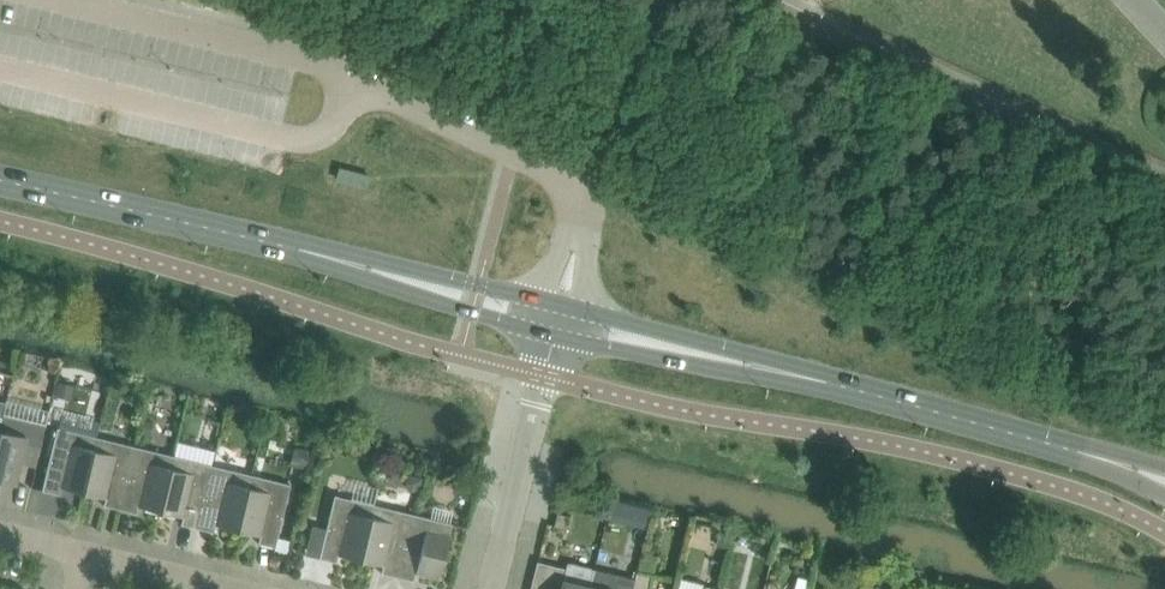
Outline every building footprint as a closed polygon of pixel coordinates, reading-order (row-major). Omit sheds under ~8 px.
[(56,382),(53,394),(68,398),(71,386),(71,383),(57,379),(56,382)] [(44,427),(2,417),(0,424),(0,479),(6,481),(7,474),(17,477),(21,462),(35,465),(44,427)] [(143,417),(139,432),(148,434),(152,420),(143,417)] [(68,488),(82,492),(96,436),(57,427),(42,490),(59,494),(61,484),(68,486),(68,488)] [(103,505),(119,509),(135,446),(96,436),(82,492),(98,496),(99,493),(106,495),(103,505)] [(293,445),(288,463),(302,467),(307,448),(293,445)] [(145,507),(160,511),(174,455),(135,446),(119,509),(136,513),(138,503),(146,504),(145,507)] [(181,524),(197,528),(212,465),(174,455),(160,511),(175,514),(176,512),(183,514),(181,524)] [(222,526),(237,530),(251,474),(212,465),(197,528),(213,531),(216,522),(223,523),(222,526)] [(466,468),(455,474),(461,484),(472,478),(466,468)] [(407,472),(405,481),(410,489),(418,491),(422,476),(407,472)] [(251,474),(237,530),(253,533),(253,531),(261,532),(258,543),(275,547),(290,484),(251,474)] [(345,556),(360,559),(374,504),(334,494),(319,557),(336,562),(338,552),(346,553),(345,556)] [(636,502),(633,516),(648,520),(652,506),(636,502)] [(381,572),(397,576),(413,513),(374,504),(360,559),(375,563),(376,561),(383,562),(381,572)] [(572,515),(559,512),(556,525),(569,528),(572,515)] [(413,513),(397,576),(413,580),(416,570),(423,572),(422,574),(438,578),(452,523),(413,513)] [(723,528),(720,542),(729,545),(733,531),(723,528)] [(532,588),(590,588),(591,585),(595,569),(595,568),(540,554),(532,588)] [(654,574),(658,560),(642,556),(638,570),(636,579),(634,588),(651,588),(654,574)] [(591,585),(590,588),(634,588),(636,579),(595,569),(591,585)] [(795,588),(806,588),(809,578),(799,575),(795,588)]
